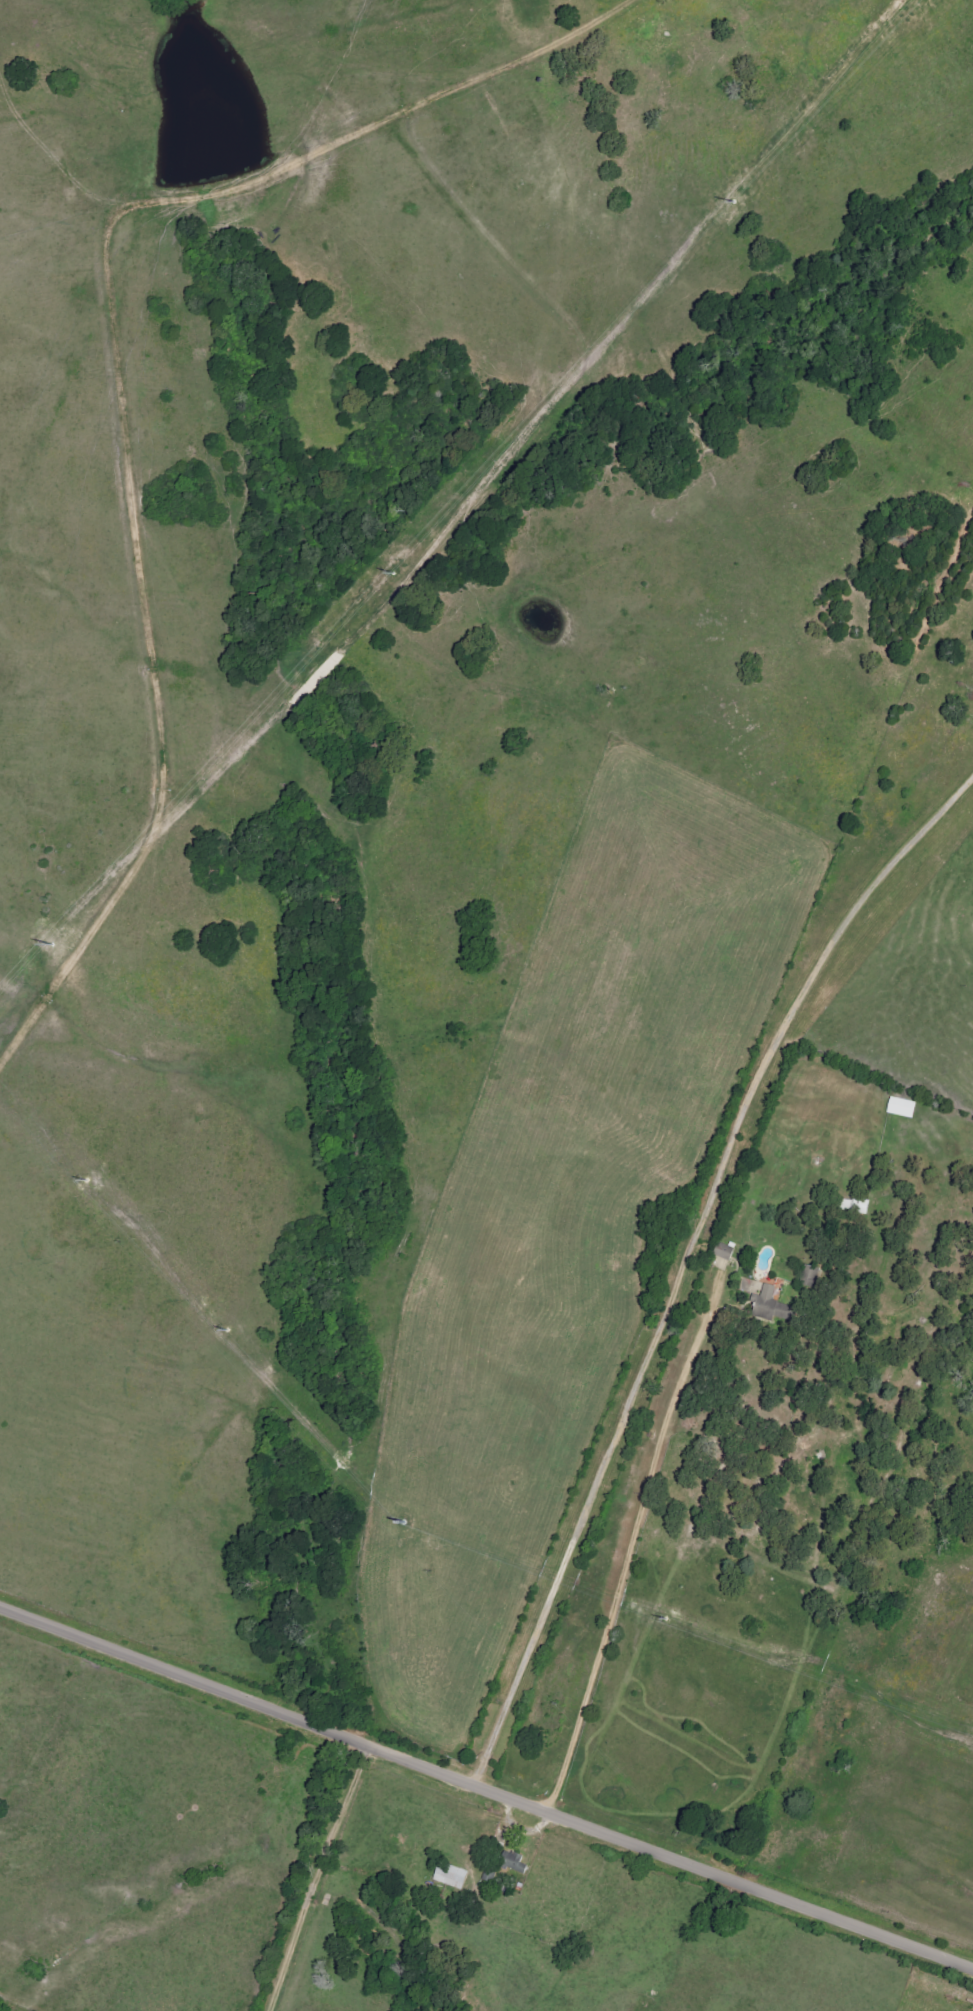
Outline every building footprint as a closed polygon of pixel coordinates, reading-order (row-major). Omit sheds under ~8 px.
[(914,1119),(918,1103),(892,1098),(888,1114),(914,1119)] [(731,1261),(735,1249),(719,1244),(715,1256),(731,1261)] [(812,1289),(820,1271),(808,1266),(800,1284),(812,1289)] [(789,1322),(792,1307),(773,1302),(777,1287),(765,1284),(762,1297),(757,1296),(752,1316),(774,1322),(775,1319),(789,1322)] [(522,1864),(523,1856),(504,1852),(501,1867),(526,1873),(528,1866),(522,1864)] [(438,1869),(434,1881),(463,1891),(469,1873),(450,1866),(448,1872),(438,1869)]
